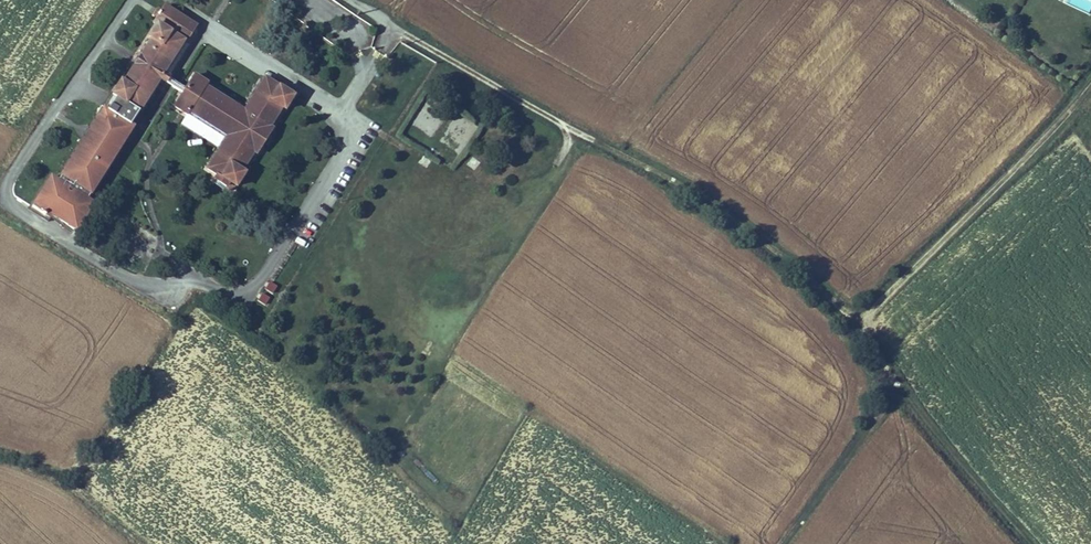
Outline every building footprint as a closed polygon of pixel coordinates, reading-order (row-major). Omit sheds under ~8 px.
[(1079,0),(1074,0),(1073,7),(1090,10),(1090,0),(1086,0),(1086,1),(1079,0)] [(163,36),(164,38),(192,54),(195,56),(206,40),(173,19),(170,24),(166,22),(161,29),(165,32),(163,36)] [(192,54),(164,38),(156,49),(160,51),(132,95),(129,93),(120,107),(124,109),(115,122),(109,118),(105,125),(107,127),(64,193),(58,188),(38,218),(51,227),(53,223),(82,242),(100,216),(93,212),(141,139),(138,137),(167,92),(174,96),(174,95),(178,89),(172,85),(192,54)] [(222,194),(239,205),(242,200),(243,201),(253,185),(251,183),(263,166),(264,167),(269,160),(267,158),(272,150),(275,152),(280,144),(278,142),(291,122),(293,124),(302,111),(274,93),(253,126),(214,100),(216,97),(203,89),(183,119),(196,128),(199,124),(237,150),(216,183),(225,189),(222,194)] [(425,134),(442,140),(454,109),(425,97),(414,122),(427,127),(425,134)] [(457,107),(441,144),(463,154),(479,117),(457,107)] [(280,144),(293,124),(291,122),(278,142),(280,144)] [(423,155),(418,163),(427,168),(432,160),(423,155)] [(472,156),(466,165),(475,170),(480,161),(472,156)] [(253,185),(264,167),(263,166),(251,183),(253,185)] [(264,290),(273,294),(277,284),(268,280),(264,290)] [(261,292),(257,300),(266,304),(269,296),(261,292)]
